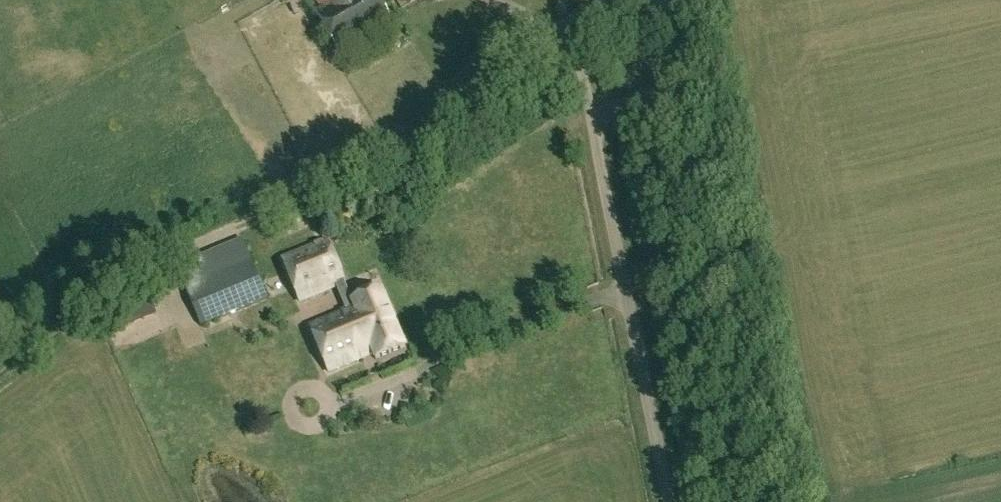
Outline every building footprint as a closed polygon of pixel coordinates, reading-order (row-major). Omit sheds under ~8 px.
[(380,0),(317,0),(327,16),(320,20),(338,51),(391,20),(380,0)] [(201,327),(268,298),(243,239),(177,266),(201,327)] [(300,301),(337,285),(347,310),(332,316),(311,325),(330,370),(374,353),(376,360),(406,347),(383,290),(353,302),(328,240),(283,258),(300,301)] [(132,323),(125,306),(110,312),(117,330),(132,323)]
